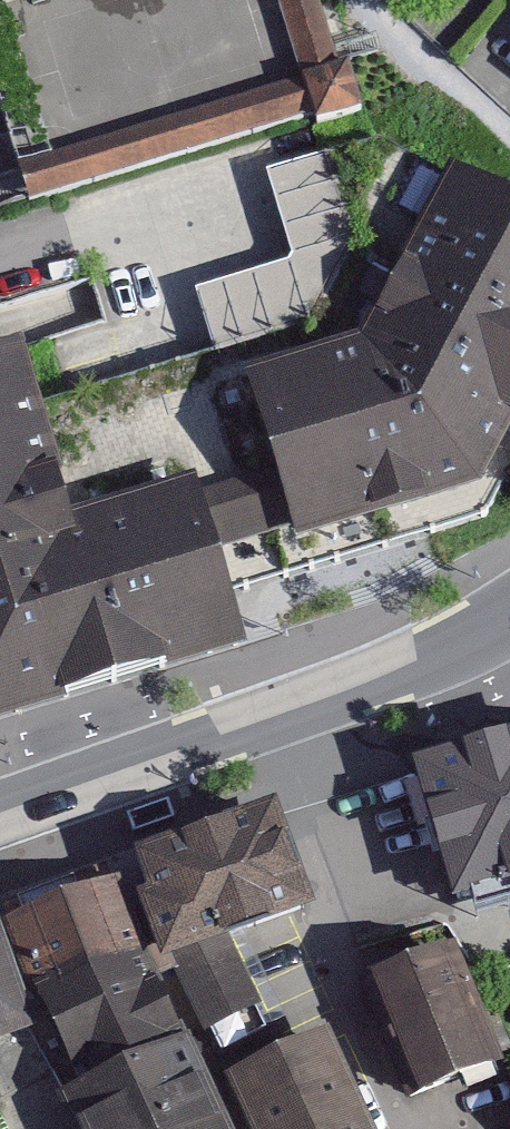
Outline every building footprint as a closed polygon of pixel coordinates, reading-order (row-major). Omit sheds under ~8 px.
[(329,86),(67,168),(76,197),(356,109),(321,0),(302,0),(329,86)] [(361,338),(455,165),(394,143),(273,179),(296,257),(198,287),(215,349),(43,401),(77,512),(203,474),(271,454),(249,375),(361,338)] [(203,474),(239,585),(486,515),(509,470),(509,195),(455,165),(361,338),(249,375),(271,454),(203,474)] [(0,347),(0,728),(259,646),(239,585),(203,474),(77,512),(43,401),(24,340),(0,347)] [(413,756),(456,897),(509,882),(509,730),(413,756)] [(312,906),(273,800),(127,854),(162,961),(230,1073),(280,1051),(233,935),(312,906)] [(21,909),(1,917),(30,993),(41,989),(78,1079),(187,1033),(117,873),(74,885),(72,876),(14,894),(21,909)] [(0,931),(0,1039),(28,1028),(35,1026),(0,931)] [(454,940),(365,977),(414,1096),(504,1059),(454,940)] [(4,1128),(72,1128),(56,1091),(28,1028),(0,1039),(0,1122),(4,1128)] [(230,1073),(255,1128),(372,1128),(328,1030),(280,1051),(230,1073)] [(187,1033),(56,1091),(73,1128),(231,1128),(187,1033)]
